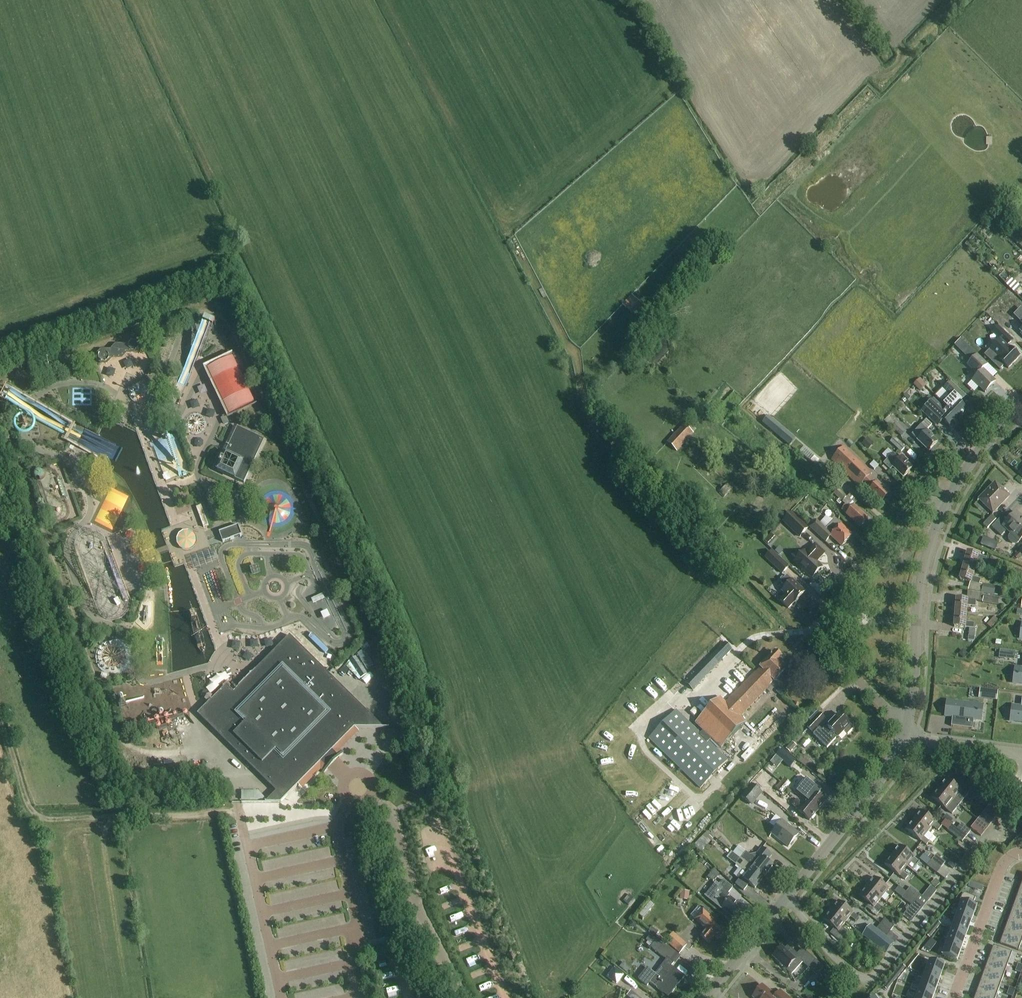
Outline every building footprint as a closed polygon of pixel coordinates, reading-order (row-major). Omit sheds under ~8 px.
[(1015,189),(1021,183),(1021,181),(1015,173),(1007,180),(1015,189)] [(1010,277),(1005,283),(1015,293),(1020,288),(1010,277)] [(616,298),(606,307),(615,317),(625,308),(616,298)] [(641,303),(635,298),(626,308),(631,313),(641,303)] [(1020,307),(1013,315),(1021,324),(1021,309),(1020,307)] [(1002,343),(987,358),(1000,370),(1004,365),(1008,369),(1020,357),(1010,348),(1007,346),(1013,340),(998,326),(992,333),(999,340),(1002,343)] [(97,361),(102,365),(108,365),(112,360),(122,359),(126,355),(126,354),(137,354),(141,349),(141,343),(136,339),(130,339),(126,344),(116,345),(112,349),(112,350),(101,350),(97,355),(97,361)] [(964,355),(970,349),(960,339),(954,345),(964,355)] [(187,344),(176,364),(184,368),(198,342),(193,340),(190,346),(187,344)] [(985,393),(995,382),(982,370),(987,365),(977,355),(967,365),(977,375),(972,381),(985,393)] [(255,402),(233,357),(225,361),(207,369),(229,415),(255,402)] [(157,398),(163,401),(174,378),(168,375),(157,398)] [(920,379),(918,381),(914,385),(920,391),(926,385),(920,379)] [(959,403),(965,397),(950,383),(936,398),(948,409),(959,420),(967,411),(959,403)] [(920,400),(926,404),(932,398),(926,393),(920,400)] [(959,420),(948,409),(945,412),(933,400),(928,406),(929,407),(923,413),(938,427),(943,422),(950,429),(959,420)] [(153,415),(146,418),(151,430),(158,428),(153,415)] [(762,423),(790,446),(796,439),(768,416),(767,415),(765,417),(767,418),(762,423)] [(221,419),(224,426),(230,423),(227,416),(221,419)] [(906,432),(897,423),(895,425),(888,417),(884,421),(892,429),(892,428),(901,437),(906,432)] [(931,436),(932,435),(927,430),(931,425),(926,420),(921,425),(920,425),(911,435),(928,452),(937,442),(931,436)] [(218,471),(245,483),(262,445),(265,440),(238,428),(238,427),(235,425),(225,445),(223,451),(214,470),(217,471),(218,471)] [(668,443),(677,452),(694,434),(684,425),(668,443)] [(894,437),(890,442),(900,452),(905,448),(894,437)] [(874,444),(868,438),(861,444),(868,450),(874,444)] [(872,473),(845,447),(831,460),(859,486),(862,483),(870,491),(868,492),(881,504),(882,502),(884,502),(886,500),(886,498),(890,494),(883,488),(883,486),(881,484),(879,484),(878,483),(876,484),(869,476),(872,473)] [(892,468),(903,478),(913,468),(907,462),(908,461),(902,455),(899,459),(893,453),(883,464),(890,470),(892,468)] [(630,469),(639,478),(643,473),(635,465),(630,469)] [(28,478),(20,484),(24,490),(32,484),(28,478)] [(993,513),(1009,497),(995,483),(978,500),(993,513)] [(668,498),(658,487),(657,487),(655,485),(651,489),(653,492),(652,493),(662,504),(668,498)] [(867,519),(854,507),(858,502),(849,494),(846,497),(838,489),(833,494),(839,499),(837,502),(840,505),(842,503),(845,506),(841,511),(860,527),(867,519)] [(783,522),(800,538),(809,529),(792,513),(783,522)] [(1016,513),(1005,524),(1000,518),(991,528),(1001,537),(1006,531),(1010,535),(1008,537),(1008,539),(1008,541),(1012,544),(1014,545),(1016,544),(1018,542),(1021,538),(1021,519),(1016,513)] [(983,525),(987,529),(996,520),(992,516),(983,525)] [(826,517),(819,524),(816,521),(810,528),(825,543),(831,537),(841,547),(852,536),(835,520),(834,521),(826,517)] [(224,546),(243,539),(239,530),(220,537),(224,546)] [(805,551),(794,563),(811,579),(822,568),(816,562),(824,554),(815,545),(807,553),(805,551)] [(771,551),(765,558),(782,574),(789,567),(771,551)] [(1018,552),(1014,556),(1017,560),(1018,560),(1021,556),(1018,552)] [(986,558),(967,553),(963,566),(974,569),(977,561),(985,564),(986,558)] [(943,580),(953,584),(962,559),(952,556),(943,580)] [(963,566),(959,580),(970,583),(968,591),(1000,597),(1001,588),(983,584),(983,585),(979,584),(980,580),(972,577),(974,569),(963,566)] [(1012,576),(1020,580),(1021,577),(1021,571),(1017,568),(1012,576)] [(780,601),(788,609),(794,603),(794,604),(805,592),(792,580),(787,575),(784,579),(782,577),(780,580),(781,581),(780,582),(786,587),(781,592),(785,595),(780,601)] [(956,599),(955,613),(966,614),(967,606),(975,607),(976,601),(983,602),(982,603),(998,606),(999,598),(984,595),(984,594),(967,592),(967,600),(956,599)] [(955,613),(954,627),(965,628),(969,628),(973,628),(974,623),(966,622),(966,614),(955,613)] [(994,617),(987,625),(991,629),(998,621),(994,617)] [(354,728),(389,728),(389,727),(389,728),(383,728),(326,672),(290,636),(256,670),(246,679),(243,683),(239,687),(234,693),(226,686),(213,700),(198,715),(284,799),(280,802),(266,803),(266,802),(265,802),(265,803),(281,803),(327,756),(354,728)] [(732,650),(725,643),(686,683),(693,690),(732,650)] [(368,670),(374,666),(364,650),(358,654),(368,670)] [(676,711),(649,739),(700,789),(728,760),(709,742),(711,739),(721,748),(746,722),(740,717),(752,705),(771,686),(769,685),(773,680),(775,682),(787,669),(780,662),(782,660),(780,658),(781,657),(777,653),(776,653),(775,652),(760,668),(761,668),(757,672),(756,672),(752,676),(726,703),(721,697),(695,723),(703,731),(700,734),(676,711)] [(102,654),(86,659),(88,665),(104,659),(102,654)] [(361,679),(367,674),(356,657),(349,661),(361,679)] [(726,692),(721,697),(726,701),(730,697),(726,692)] [(112,721),(141,724),(144,697),(115,694),(112,721)] [(1021,698),(1021,708),(1012,707),(1010,720),(1021,722),(1021,698)] [(980,705),(947,701),(946,715),(952,716),(951,726),(973,729),(974,718),(978,719),(980,705)] [(807,727),(813,732),(826,719),(820,713),(807,727)] [(849,724),(838,714),(822,731),(820,728),(813,735),(827,748),(838,737),(838,738),(845,731),(847,734),(852,728),(849,725),(849,724)] [(786,749),(790,753),(797,746),(793,742),(786,749)] [(790,768),(796,761),(782,749),(776,756),(790,768)] [(785,775),(793,782),(797,776),(789,770),(785,775)] [(768,777),(759,789),(766,794),(775,782),(768,777)] [(795,793),(805,802),(817,812),(825,802),(820,798),(824,793),(811,782),(807,779),(795,793)] [(946,779),(938,788),(954,800),(959,805),(963,800),(972,789),(960,780),(955,787),(946,779)] [(788,788),(781,782),(775,788),(782,794),(788,788)] [(741,797),(752,807),(763,794),(752,784),(741,797)] [(938,788),(931,798),(952,814),(959,805),(954,800),(938,788)] [(242,791),(242,800),(266,800),(266,799),(258,791),(242,791)] [(778,804),(788,812),(792,807),(783,799),(778,804)] [(817,812),(805,802),(803,805),(797,800),(793,805),(799,810),(798,811),(809,821),(817,812)] [(986,812),(995,819),(1002,810),(993,803),(986,812)] [(941,827),(920,811),(913,820),(928,832),(933,827),(938,831),(941,827)] [(788,848),(799,834),(781,820),(771,834),(788,848)] [(928,832),(913,820),(905,830),(921,842),(927,846),(929,842),(924,838),(928,832)] [(952,825),(967,836),(971,831),(961,823),(957,829),(952,825)] [(967,836),(952,825),(947,830),(962,842),(967,836)] [(715,847),(717,844),(712,839),(713,837),(707,832),(703,836),(709,841),(709,842),(715,847)] [(685,851),(692,843),(685,838),(679,845),(685,851)] [(899,846),(892,855),(907,867),(912,871),(916,866),(919,862),(899,846)] [(750,856),(746,853),(738,847),(733,853),(741,859),(764,877),(773,866),(768,862),(773,856),(762,847),(757,854),(750,856)] [(302,859),(309,857),(308,848),(300,849),(302,859)] [(698,856),(694,851),(688,855),(693,861),(698,856)] [(744,891),(749,884),(755,889),(764,877),(741,859),(733,853),(731,852),(727,858),(736,865),(735,866),(739,869),(734,875),(739,880),(735,884),(744,891)] [(892,855),(884,864),(899,877),(900,876),(905,881),(908,877),(902,873),(907,867),(892,855)] [(936,855),(932,861),(941,868),(945,863),(936,855)] [(957,863),(951,858),(946,864),(953,869),(957,863)] [(941,868),(932,861),(927,866),(937,874),(941,868)] [(674,875),(682,866),(679,864),(677,866),(675,864),(673,867),(674,869),(671,872),(674,875)] [(894,894),(873,878),(866,887),(881,899),(886,894),(891,898),(894,894)] [(940,885),(936,879),(931,883),(935,889),(940,885)] [(742,909),(735,903),(736,902),(729,897),(729,898),(728,897),(730,895),(728,894),(733,888),(723,880),(719,885),(716,882),(705,896),(722,910),(734,919),(742,909)] [(304,892),(319,890),(318,881),(289,885),(289,891),(304,889),(304,892)] [(970,882),(968,887),(975,890),(977,884),(970,882)] [(866,887),(859,896),(869,904),(874,908),(879,912),(882,909),(877,904),(881,899),(866,887)] [(910,887),(906,892),(915,900),(920,894),(910,887)] [(681,890),(680,900),(689,900),(689,891),(681,890)] [(906,892),(902,898),(911,905),(915,900),(906,892)] [(953,909),(951,914),(954,915),(955,915),(971,921),(976,907),(973,906),(976,898),(964,893),(962,896),(960,902),(962,903),(959,911),(953,909)] [(629,895),(624,901),(628,905),(634,899),(629,895)] [(1012,909),(1021,912),(1021,899),(1017,897),(1012,909)] [(643,919),(655,905),(650,901),(639,915),(643,919)] [(838,901),(830,911),(846,923),(850,918),(855,922),(858,918),(853,914),(838,901)] [(717,918),(705,907),(701,903),(690,916),(695,920),(694,920),(705,930),(700,936),(709,944),(714,937),(718,941),(726,931),(720,926),(722,924),(716,919),(717,918)] [(622,918),(627,922),(639,908),(634,904),(622,918)] [(876,916),(879,912),(874,908),(869,904),(866,908),(876,916)] [(1008,920),(1021,925),(1021,912),(1012,909),(1008,920)] [(846,923),(830,911),(823,920),(834,929),(830,934),(839,942),(847,933),(842,929),(846,923)] [(907,911),(904,915),(912,921),(915,917),(907,911)] [(954,915),(950,928),(952,929),(967,934),(971,921),(955,915),(954,915)] [(880,924),(890,932),(895,927),(885,919),(880,924)] [(1004,932),(1021,938),(1021,925),(1008,920),(1004,932)] [(890,932),(880,924),(876,930),(877,930),(886,937),(890,932)] [(863,935),(864,936),(869,940),(886,953),(894,944),(886,937),(877,930),(876,930),(871,926),(871,925),(870,926),(866,931),(863,935)] [(952,929),(947,942),(962,947),(967,934),(952,929)] [(999,944),(1018,951),(1021,941),(1021,938),(1004,932),(999,944)] [(688,945),(673,933),(667,941),(659,935),(658,937),(679,955),(688,945)] [(651,948),(657,939),(651,934),(646,940),(648,942),(646,944),(651,948)] [(651,948),(667,960),(655,975),(647,969),(638,979),(647,986),(650,983),(667,997),(678,984),(679,984),(684,977),(671,967),(673,963),(671,961),(677,953),(667,946),(667,947),(657,939),(651,948)] [(947,942),(942,956),(957,961),(962,947),(947,942)] [(993,946),(989,958),(1008,965),(1012,952),(993,946)] [(785,950),(782,947),(777,952),(776,952),(774,954),(774,956),(772,957),(779,964),(780,965),(781,967),(783,967),(786,970),(785,971),(791,976),(803,963),(817,976),(824,968),(803,949),(797,955),(788,947),(785,950)] [(989,958),(985,969),(1004,976),(1008,965),(989,958)] [(930,961),(925,975),(939,980),(944,966),(930,961)] [(617,985),(624,975),(614,967),(606,978),(617,985)] [(985,969),(980,981),(999,988),(1004,976),(985,969)] [(920,988),(935,993),(939,980),(925,975),(920,988)] [(830,988),(835,982),(828,976),(823,982),(830,988)] [(976,993),(991,997),(996,997),(999,988),(980,981),(976,993)] [(911,990),(916,992),(914,997),(933,997),(935,993),(920,988),(913,985),(911,990)] [(753,997),(788,997),(779,991),(775,996),(762,986),(753,997)]
